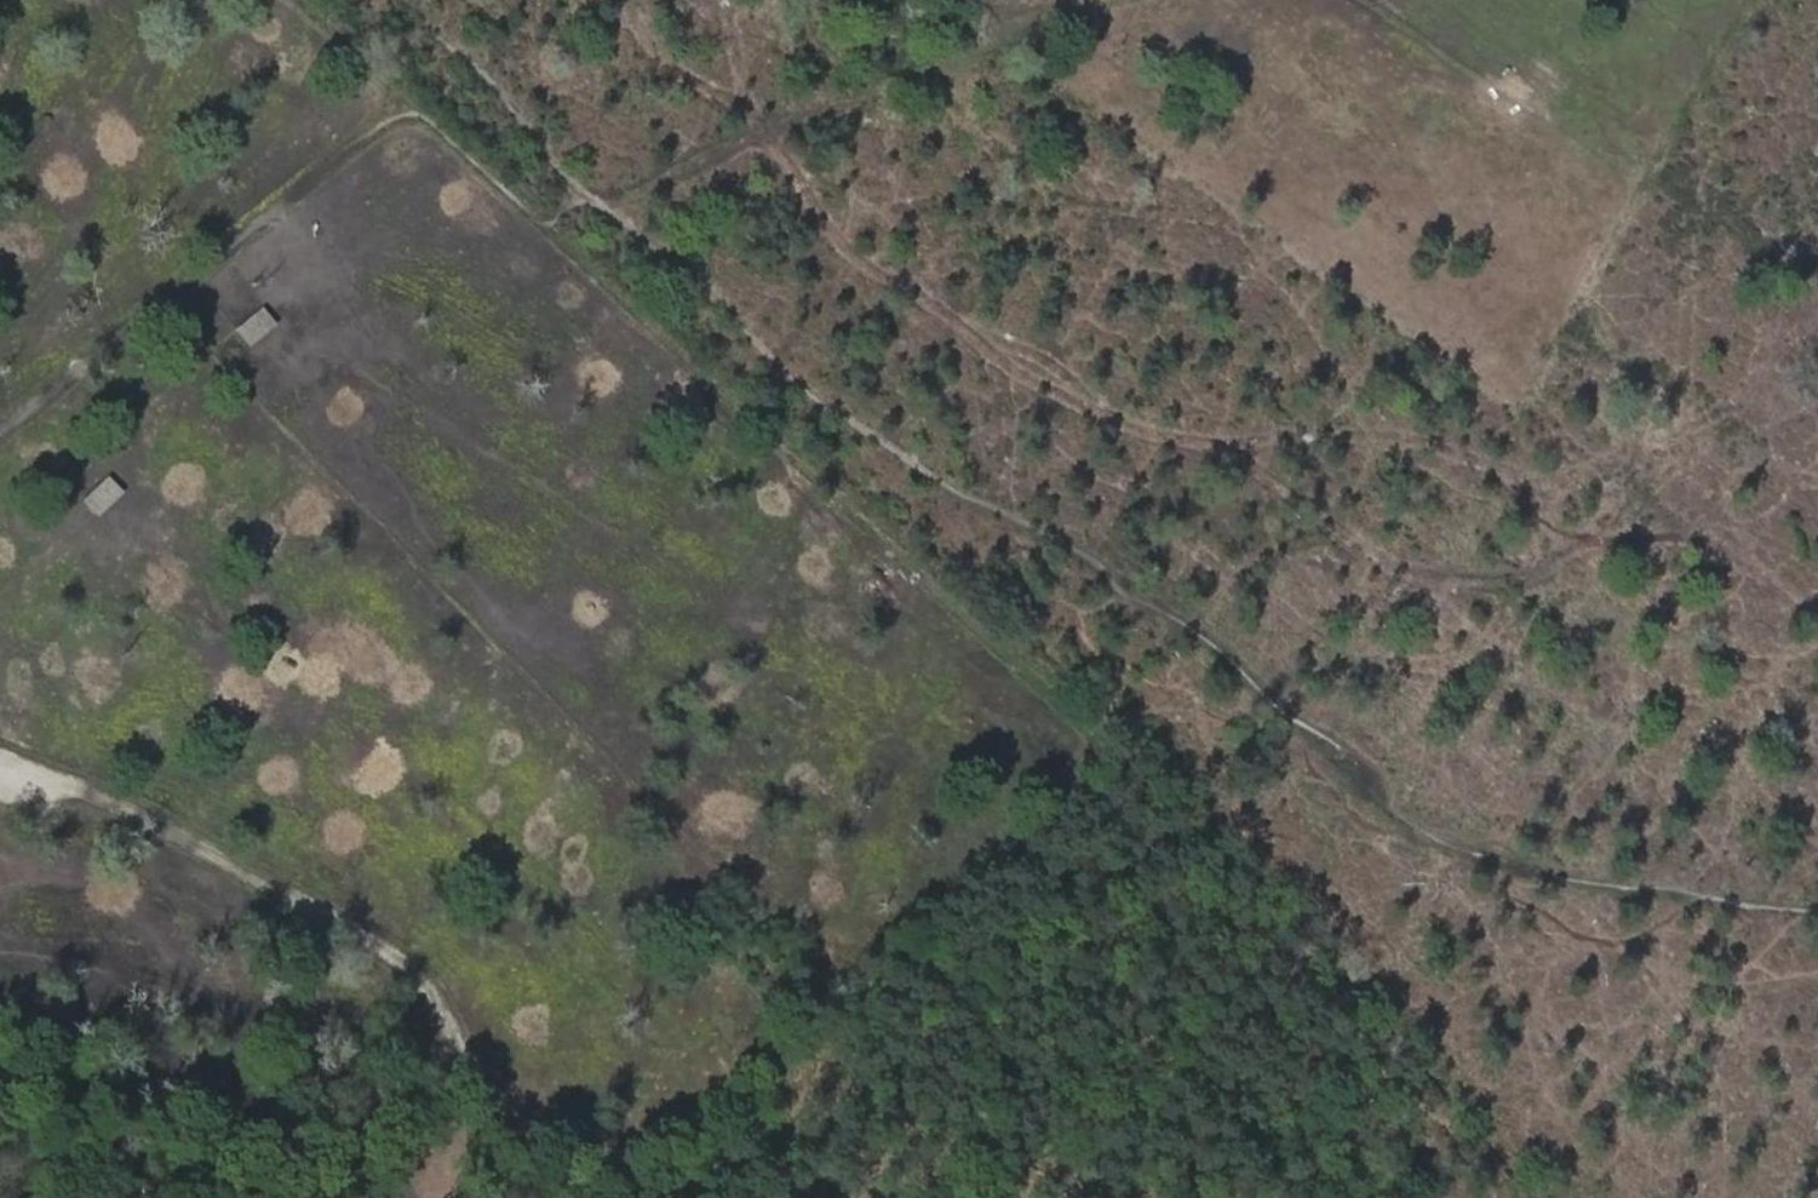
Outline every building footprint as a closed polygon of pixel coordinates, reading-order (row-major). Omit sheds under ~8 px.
[(248,344),(277,323),(264,305),(235,327),(248,344)] [(83,500),(98,515),(123,488),(107,473),(83,500)]
